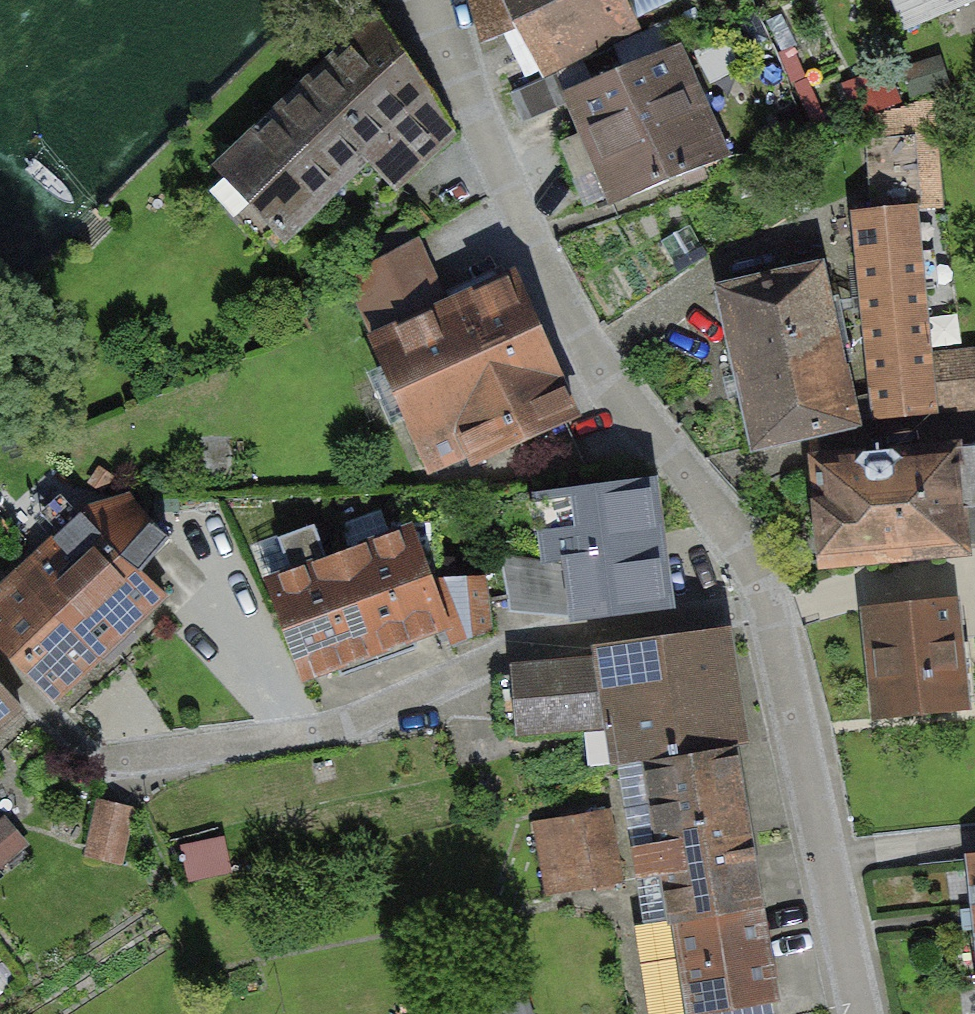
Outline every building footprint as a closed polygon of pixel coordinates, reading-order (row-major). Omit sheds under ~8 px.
[(506,0),(472,0),(485,28),(513,15),(506,0)] [(513,15),(540,69),(635,22),(625,0),(506,0),(513,15)] [(914,25),(973,0),(903,0),(914,25)] [(432,95),(379,18),(220,172),(285,240),(364,161),(391,189),(455,129),(432,95)] [(695,88),(678,47),(565,94),(583,135),(695,88)] [(906,95),(941,81),(931,56),(896,70),(906,95)] [(710,122),(695,88),(583,135),(598,170),(710,122)] [(725,157),(710,122),(598,170),(612,204),(725,157)] [(914,209),(857,215),(877,417),(935,411),(929,359),(914,209)] [(376,336),(436,309),(415,245),(361,270),(376,336)] [(822,266),(722,287),(757,446),(855,425),(840,356),(853,353),(847,327),(836,330),(822,266)] [(542,345),(511,276),(436,309),(376,336),(404,407),(542,345)] [(542,345),(404,407),(431,467),(471,449),(476,461),(574,417),(542,345)] [(935,411),(974,407),(974,354),(929,359),(935,411)] [(817,461),(827,563),(964,550),(960,507),(974,505),(974,449),(974,448),(817,461)] [(665,610),(649,487),(545,494),(554,564),(572,563),(576,619),(665,610)] [(112,647),(164,597),(138,569),(170,540),(131,500),(84,513),(19,575),(51,608),(63,596),(112,647)] [(413,637),(445,625),(425,578),(436,578),(432,522),(392,523),(392,537),(341,557),(381,662),(417,647),(413,637)] [(341,677),(381,662),(341,557),(328,562),(314,525),(278,539),(292,574),(271,582),(306,675),(336,664),(341,677)] [(512,612),(576,619),(572,563),(554,564),(501,553),(512,612)] [(112,647),(63,596),(51,608),(19,575),(0,593),(0,640),(57,700),(112,647)] [(436,578),(425,578),(445,625),(452,645),(487,631),(482,576),(436,578)] [(955,599),(865,609),(876,718),(966,709),(955,599)] [(743,744),(723,636),(601,652),(602,659),(515,665),(521,730),(610,723),(616,766),(647,761),(734,747),(743,744)] [(12,717),(0,704),(0,728),(12,717)] [(748,830),(734,747),(647,761),(661,849),(647,851),(649,860),(750,843),(748,830)] [(143,801),(101,792),(89,851),(131,860),(143,801)] [(609,805),(539,817),(552,889),(622,876),(609,805)] [(0,826),(0,866),(22,848),(2,824),(0,826)] [(227,830),(187,840),(196,877),(237,867),(227,830)] [(670,898),(689,1009),(690,1013),(776,999),(752,856),(750,843),(649,860),(654,892),(668,889),(670,898)] [(670,898),(635,904),(653,1013),(662,1013),(689,1009),(670,898)] [(483,1013),(539,1013),(528,973),(476,987),(483,1013)]
